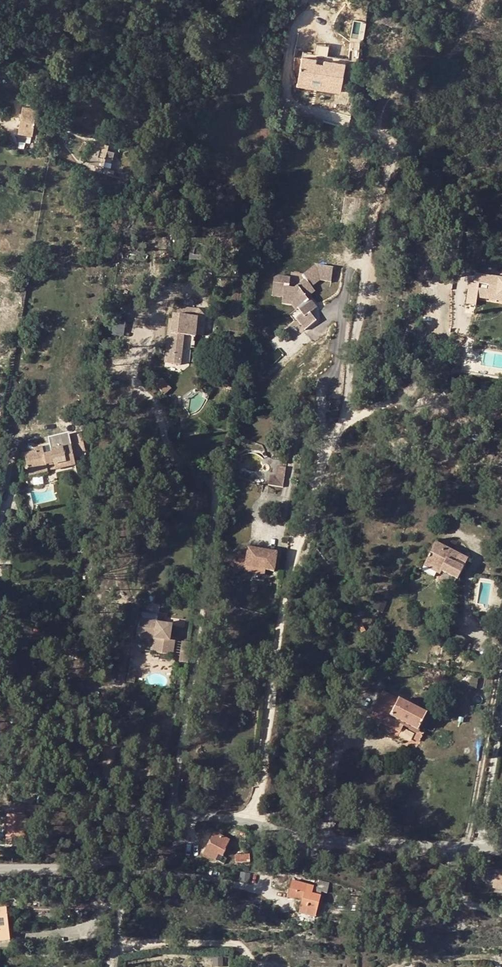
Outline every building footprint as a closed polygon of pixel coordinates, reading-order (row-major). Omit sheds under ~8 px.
[(345,64),(346,59),(303,52),(302,56),(345,64)] [(345,64),(302,56),(297,85),(340,92),(345,64)] [(33,79),(36,80),(38,72),(30,70),(28,79),(33,79)] [(38,110),(24,106),(17,132),(30,136),(38,110)] [(97,142),(96,149),(108,151),(109,144),(97,142)] [(105,159),(92,154),(90,160),(103,165),(105,159)] [(312,307),(315,305),(310,298),(308,300),(306,298),(315,291),(312,287),(320,280),(331,282),(333,267),(316,265),(302,276),(305,279),(294,288),(289,287),(290,277),(277,275),(274,278),(272,293),(282,295),(282,300),(292,302),(293,303),(291,304),(296,311),(298,309),(302,314),(296,318),(304,330),(316,321),(310,312),(314,309),(312,307)] [(488,285),(487,290),(486,295),(501,298),(501,278),(474,273),(473,283),(469,282),(466,300),(476,301),(476,297),(477,288),(478,284),(488,285)] [(486,295),(487,290),(477,288),(476,297),(501,301),(501,298),(486,295)] [(171,357),(169,357),(168,363),(171,364),(170,365),(182,366),(186,337),(198,338),(200,319),(176,316),(171,357)] [(164,395),(171,389),(163,378),(155,384),(164,395)] [(72,452),(71,446),(51,450),(51,454),(44,455),(43,447),(34,449),(35,452),(25,455),(30,475),(48,471),(46,465),(53,464),(55,470),(75,465),(75,463),(82,462),(80,451),(72,452)] [(46,451),(45,447),(43,447),(44,455),(51,454),(51,450),(46,451)] [(284,480),(287,460),(279,459),(276,470),(270,469),(269,477),(284,480)] [(425,563),(441,571),(457,580),(467,559),(435,543),(425,563)] [(277,555),(255,552),(255,554),(248,553),(240,552),(223,565),(234,578),(245,569),(274,574),(277,555)] [(441,571),(425,563),(423,566),(439,575),(441,571)] [(135,626),(152,627),(153,620),(135,619),(135,626)] [(169,629),(152,629),(152,627),(135,626),(134,644),(152,645),(151,658),(172,659),(173,645),(168,645),(164,645),(164,641),(168,641),(169,629)] [(180,664),(189,664),(190,646),(181,646),(180,664)] [(396,723),(402,726),(404,723),(419,730),(427,715),(383,692),(370,717),(393,729),(396,723)] [(396,723),(393,729),(399,732),(402,726),(396,723)] [(419,742),(424,733),(419,730),(414,739),(419,742)] [(6,837),(24,839),(26,814),(23,813),(22,817),(8,815),(6,837)] [(217,854),(219,855),(221,857),(224,851),(223,850),(228,841),(214,833),(203,854),(214,860),(217,854)] [(6,844),(23,846),(24,839),(6,837),(6,844)] [(496,869),(493,888),(501,888),(501,870),(496,869)] [(303,898),(302,901),(299,913),(315,917),(321,895),(320,895),(321,891),(327,893),(329,883),(319,880),(317,887),(314,886),(313,887),(307,885),(307,884),(292,880),(288,894),(303,898)] [(10,939),(8,926),(6,908),(0,908),(0,940),(10,939)]
